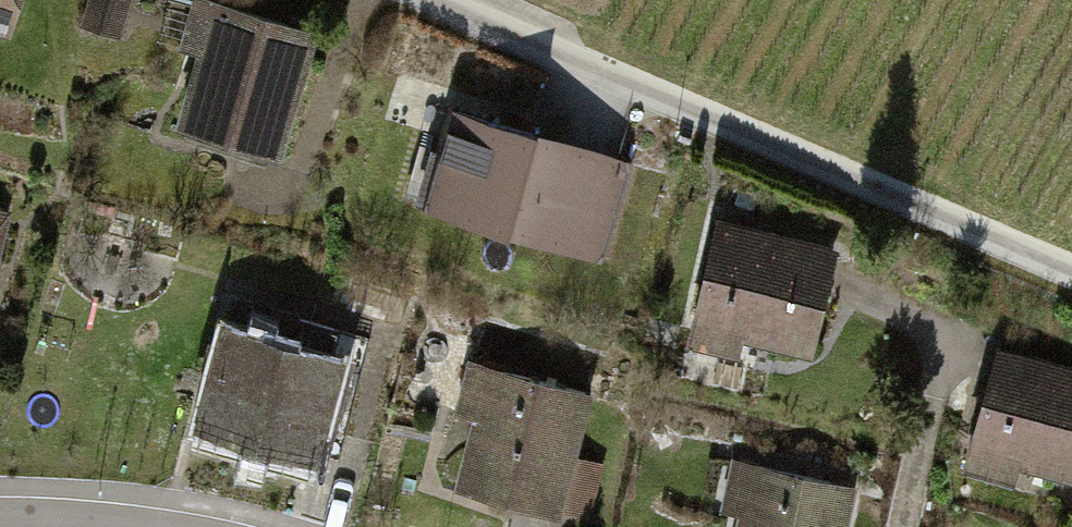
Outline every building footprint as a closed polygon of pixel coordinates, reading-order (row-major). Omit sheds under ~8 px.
[(11,38),(23,0),(0,0),(0,35),(11,38)] [(131,0),(87,0),(79,26),(120,37),(131,0)] [(282,159),(320,32),(214,0),(193,0),(179,48),(198,54),(176,128),(282,159)] [(425,206),(604,259),(633,158),(454,106),(425,206)] [(12,209),(0,206),(0,256),(12,209)] [(746,340),(816,356),(842,245),(718,216),(687,344),(741,357),(746,340)] [(320,450),(338,455),(370,337),(289,315),(283,338),(222,322),(193,429),(204,432),(201,446),(293,471),(298,456),(317,461),(320,450)] [(1071,479),(1071,363),(999,343),(964,470),(1020,485),(1025,466),(1071,479)] [(455,488),(563,516),(595,392),(469,359),(454,413),(473,418),(455,488)] [(859,484),(733,456),(721,512),(738,516),(736,526),(849,526),(859,484)]
